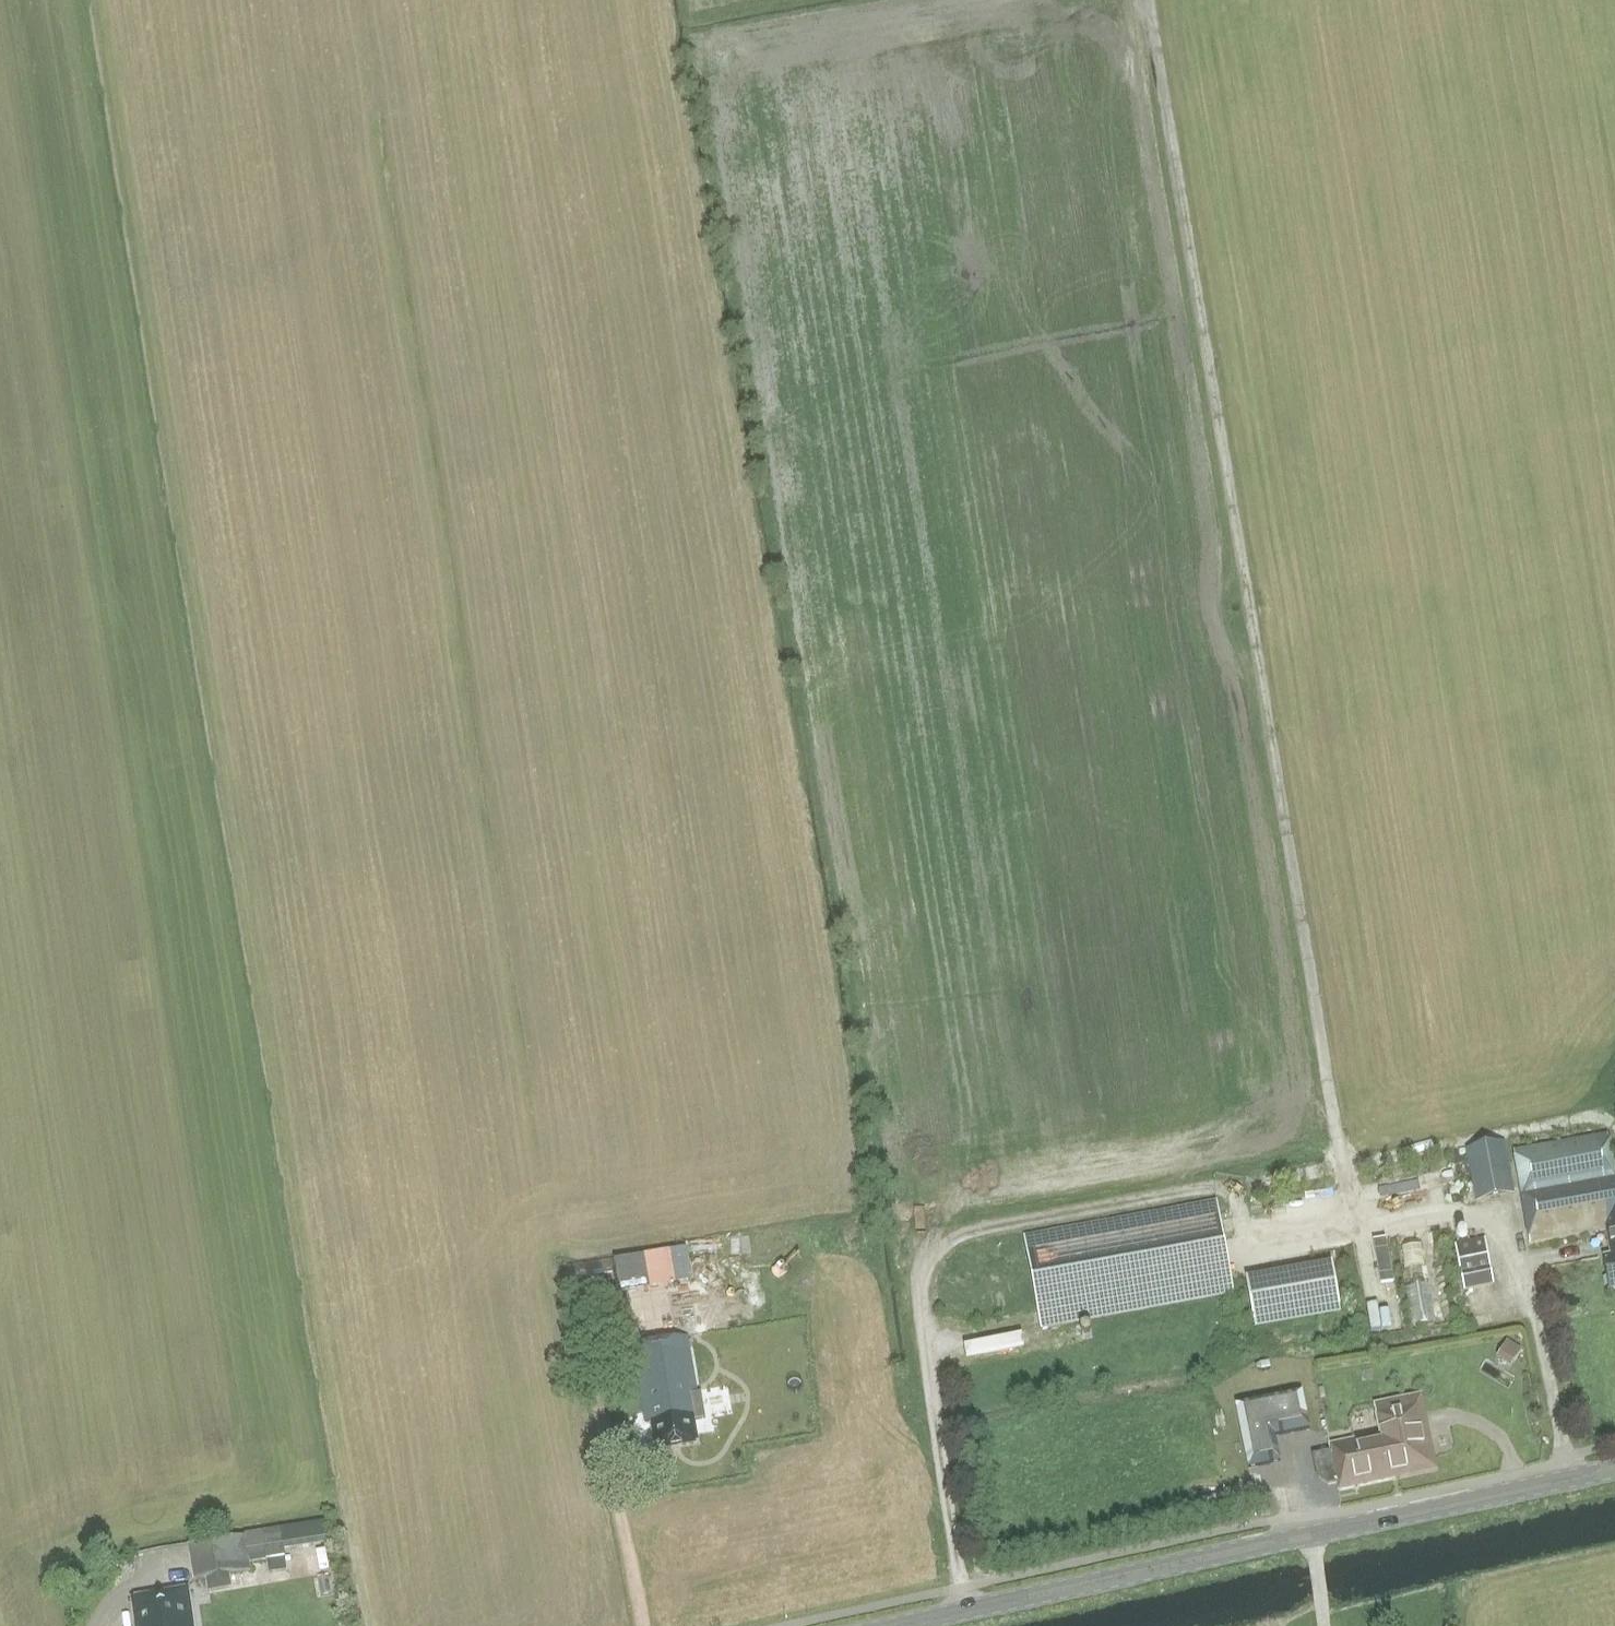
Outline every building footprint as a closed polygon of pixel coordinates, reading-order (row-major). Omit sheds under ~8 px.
[(1613,1165),(1607,1134),(1515,1152),(1532,1244),(1609,1230),(1614,1255),(1604,1258),(1609,1290),(1614,1289),(1614,1164),(1613,1165)] [(1505,1142),(1466,1150),(1477,1202),(1516,1193),(1505,1142)] [(1217,1200),(1025,1235),(1042,1329),(1234,1293),(1217,1200)] [(696,1240),(698,1257),(733,1252),(731,1236),(696,1240)] [(1485,1239),(1455,1244),(1464,1290),(1494,1284),(1485,1239)] [(630,1290),(700,1279),(695,1245),(624,1256),(630,1290)] [(617,1258),(568,1266),(573,1301),(601,1297),(600,1293),(617,1290),(617,1293),(626,1292),(621,1261),(618,1262),(617,1258)] [(1332,1263),(1247,1278),(1254,1322),(1340,1307),(1332,1263)] [(1031,1330),(973,1343),(976,1356),(1034,1343),(1031,1330)] [(693,1397),(699,1396),(689,1336),(633,1346),(646,1424),(652,1423),(657,1451),(698,1445),(692,1411),(695,1410),(693,1397)] [(1505,1353),(1518,1363),(1529,1348),(1516,1338),(1505,1353)] [(1302,1392),(1236,1406),(1249,1469),(1281,1462),(1275,1436),(1310,1429),(1302,1392)] [(1329,1445),(1332,1459),(1319,1462),(1322,1479),(1332,1484),(1337,1483),(1339,1491),(1391,1480),(1390,1475),(1429,1467),(1417,1408),(1408,1410),(1406,1398),(1374,1405),(1380,1435),(1329,1445)] [(304,1548),(301,1525),(243,1534),(244,1537),(188,1546),(194,1581),(206,1579),(230,1574),(252,1571),(250,1563),(286,1558),(285,1551),(304,1548)] [(186,1591),(133,1600),(137,1625),(191,1625),(186,1591)]
